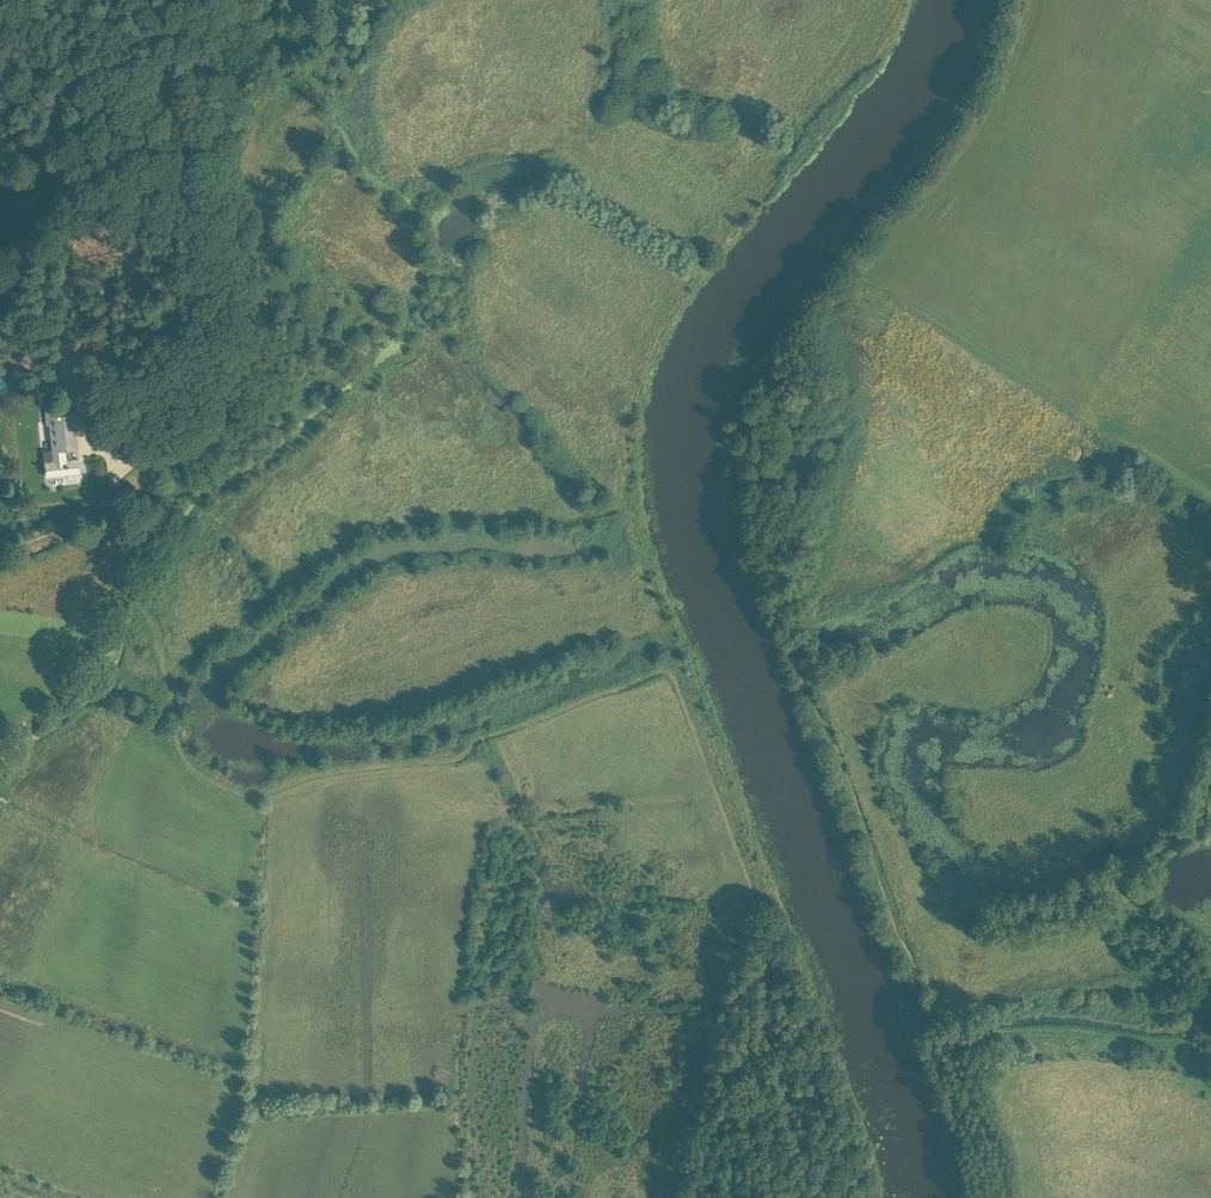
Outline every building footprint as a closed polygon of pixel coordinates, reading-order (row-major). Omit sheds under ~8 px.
[(199,106),(210,116),(217,107),(207,97),(199,106)] [(24,351),(17,358),(29,370),(36,363),(24,351)] [(0,368),(0,383),(13,371),(6,363),(0,368)] [(62,414),(62,413),(59,414),(59,415),(57,415),(55,403),(45,404),(47,421),(50,421),(53,451),(56,451),(57,461),(46,462),(46,468),(46,470),(47,470),(47,476),(80,473),(79,458),(72,459),(71,449),(78,448),(77,447),(75,447),(74,439),(76,438),(73,413),(62,414)]
